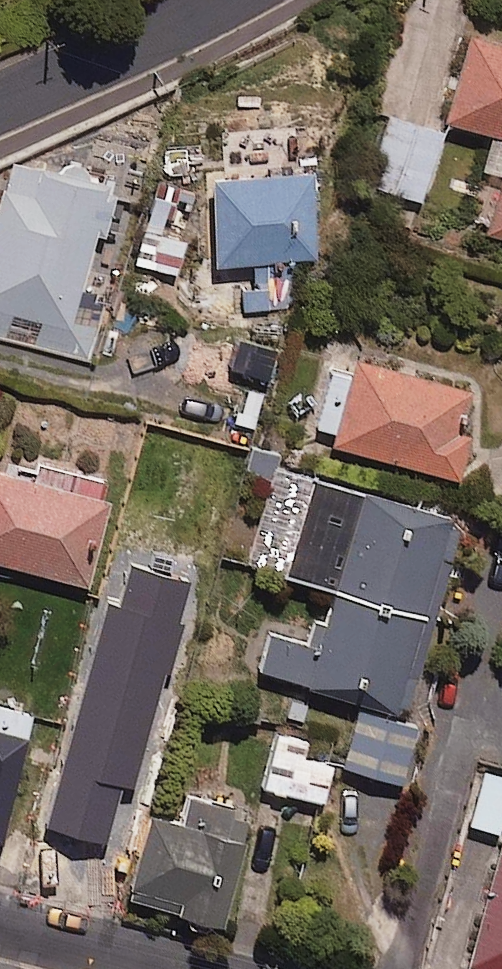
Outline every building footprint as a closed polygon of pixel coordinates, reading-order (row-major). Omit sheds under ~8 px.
[(472,37),(447,123),(501,140),(501,46),(472,37)] [(443,133),(388,118),(369,191),(424,205),(443,133)] [(11,164),(0,207),(0,335),(90,358),(106,299),(81,292),(97,234),(105,236),(117,192),(11,164)] [(316,261),(314,179),(215,181),(217,267),(240,266),(241,310),(293,309),(292,261),(316,261)] [(487,236),(501,241),(501,186),(487,236)] [(329,374),(313,430),(339,438),(337,446),(460,482),(473,437),(460,434),(472,394),(357,361),(352,380),(329,374)] [(0,470),(0,566),(89,588),(114,486),(40,468),(37,479),(0,470)] [(261,671),(408,713),(462,523),(274,470),(247,566),(336,591),(320,650),(271,637),(261,671)] [(0,706),(0,843),(3,844),(33,714),(0,706)] [(420,725),(357,707),(341,767),(403,784),(420,725)] [(134,731),(115,726),(106,759),(69,750),(40,863),(122,884),(144,798),(119,791),(134,731)] [(307,740),(276,733),(263,789),(324,804),(333,765),(303,758),(307,740)] [(485,775),(471,827),(501,835),(501,780),(485,775)] [(257,818),(191,796),(181,825),(160,818),(133,898),(221,926),(257,818)] [(471,968),(501,968),(501,855),(471,968)]
